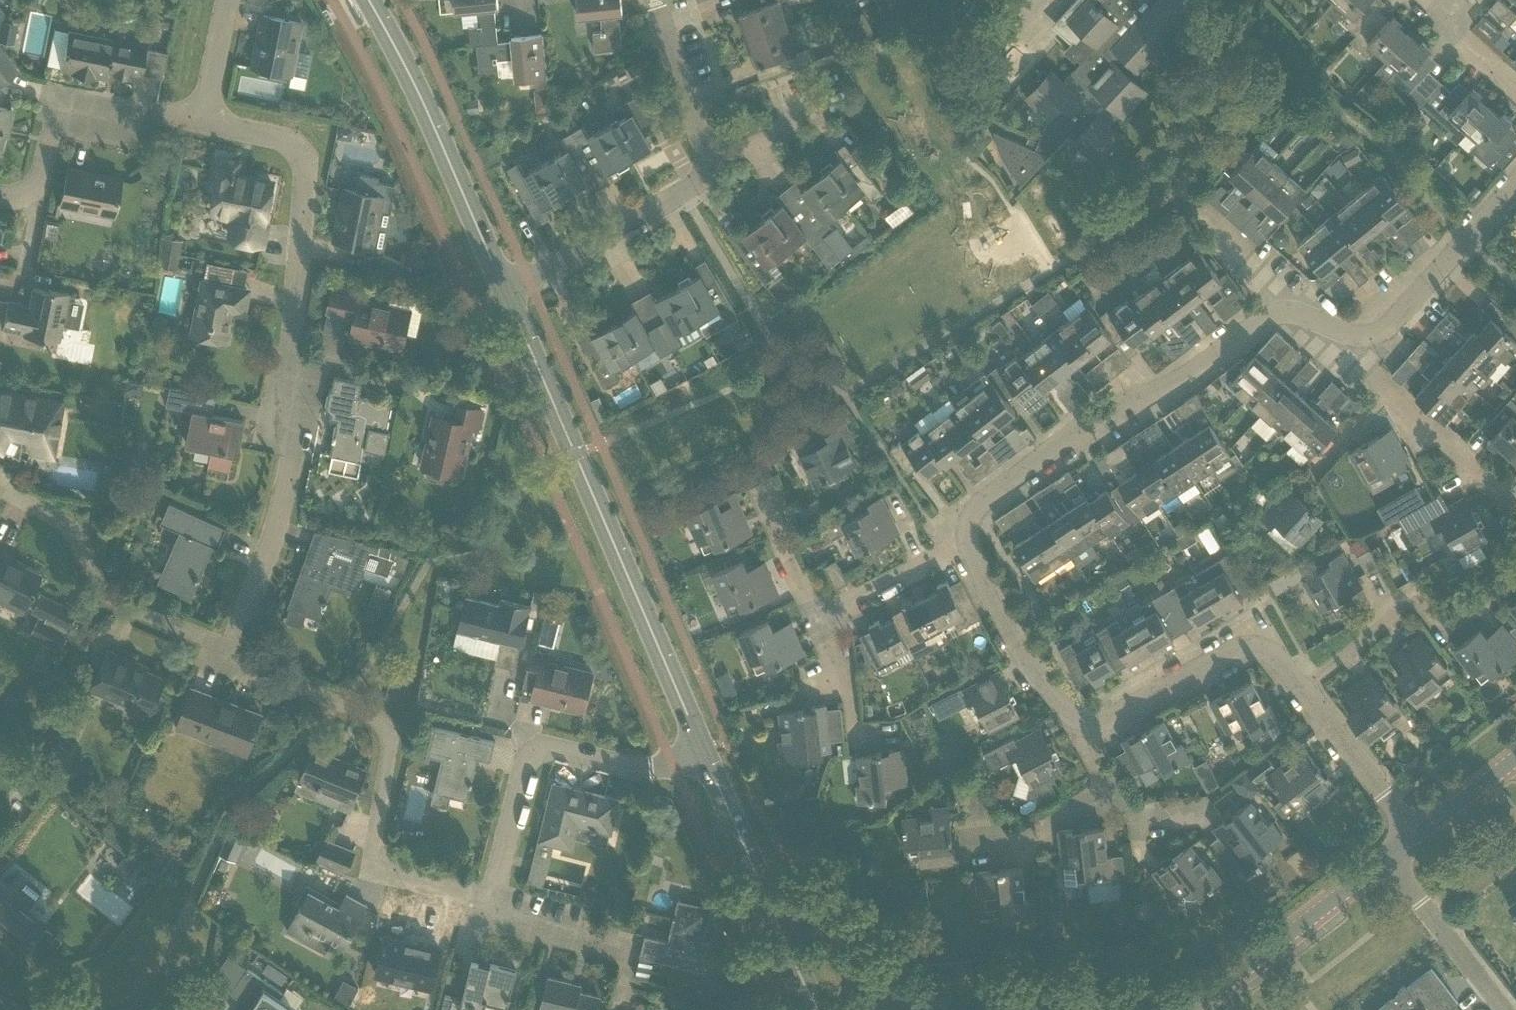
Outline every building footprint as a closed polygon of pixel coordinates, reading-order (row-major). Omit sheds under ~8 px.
[(455,11),(477,9),(479,26),(469,27),(471,46),(477,45),(477,44),(497,42),(494,7),(498,7),(497,0),(454,0),(455,11)] [(579,14),(601,12),(603,31),(593,32),(595,51),(621,49),(618,13),(622,12),(621,0),(577,0),(579,14)] [(743,12),(741,13),(750,38),(788,25),(779,0),(780,0),(739,0),(743,12)] [(1063,31),(1075,42),(1066,51),(1075,60),(1077,58),(1082,63),(1075,70),(1121,113),(1120,114),(1124,117),(1147,92),(1131,77),(1137,70),(1139,71),(1198,6),(1194,3),(1196,0),(1095,0),(1093,2),(1091,0),(1087,0),(1069,20),(1071,22),(1063,31)] [(1334,0),(1324,11),(1336,22),(1339,18),(1357,35),(1376,13),(1381,7),(1374,0),(1334,0)] [(1490,8),(1509,25),(1515,17),(1515,15),(1499,0),(1497,0),(1490,8)] [(301,19),(304,5),(295,3),(292,17),(301,19)] [(863,12),(848,20),(857,37),(871,29),(872,28),(863,12)] [(1376,13),(1357,35),(1351,41),(1370,58),(1377,50),(1388,59),(1409,36),(1397,26),(1401,22),(1392,14),(1386,22),(1376,13)] [(263,15),(253,66),(292,74),(307,77),(312,54),(296,50),(302,23),(263,15)] [(1474,25),(1493,42),(1502,33),(1483,16),(1474,25)] [(10,42),(13,23),(0,20),(0,21),(0,40),(10,42)] [(788,25),(750,38),(758,64),(755,65),(760,78),(814,59),(810,48),(797,52),(788,25)] [(129,78),(129,75),(140,77),(148,41),(114,33),(113,40),(68,31),(60,70),(71,72),(70,74),(95,79),(95,77),(106,79),(108,70),(113,71),(112,75),(129,78)] [(513,41),(497,42),(477,44),(477,45),(479,71),(498,69),(497,59),(514,57),(517,80),(546,77),(542,34),(512,37),(513,41)] [(1419,46),(1409,36),(1388,59),(1397,68),(1390,76),(1409,93),(1414,87),(1428,99),(1442,83),(1429,71),(1434,65),(1424,56),(1430,49),(1423,42),(1419,46)] [(0,50),(0,83),(16,70),(0,50)] [(636,65),(628,69),(632,77),(640,72),(636,65)] [(1064,82),(1052,71),(1049,74),(1043,69),(1029,85),(1034,90),(1027,98),(1049,119),(1039,142),(1029,137),(1028,138),(1030,139),(1027,146),(994,131),(995,134),(996,138),(998,144),(1000,151),(1003,157),(1006,164),(1008,167),(1012,173),(1014,175),(1016,178),(1021,184),(1019,186),(1020,187),(1069,133),(1076,139),(1074,141),(1096,162),(1104,154),(1110,159),(1124,143),(1118,138),(1121,135),(1110,125),(1120,114),(1121,113),(1075,70),(1064,82)] [(566,73),(557,75),(560,88),(569,87),(566,73)] [(1442,83),(1428,99),(1429,100),(1423,106),(1450,130),(1446,134),(1457,144),(1468,131),(1488,108),(1478,98),(1481,95),(1473,87),(1467,95),(1457,86),(1452,92),(1442,83)] [(651,87),(625,102),(604,113),(610,123),(629,159),(652,147),(640,126),(665,113),(651,87)] [(548,88),(535,90),(536,111),(550,110),(548,88)] [(478,98),(466,100),(468,113),(480,112),(478,98)] [(283,99),(281,109),(291,111),(293,101),(283,99)] [(565,103),(558,107),(562,114),(569,110),(565,103)] [(4,128),(8,129),(11,110),(0,107),(0,146),(4,128)] [(1468,131),(1478,141),(1470,149),(1489,166),(1495,160),(1503,168),(1515,154),(1515,142),(1513,139),(1515,138),(1505,129),(1508,125),(1511,121),(1503,114),(1500,118),(1488,108),(1468,131)] [(1409,122),(1398,135),(1407,143),(1418,131),(1409,122)] [(584,126),(573,132),(592,167),(602,161),(608,171),(629,159),(610,123),(589,135),(584,126)] [(340,127),(338,137),(351,140),(353,129),(340,127)] [(977,131),(972,136),(978,141),(983,136),(977,131)] [(592,167),(573,132),(561,138),(567,148),(546,159),(565,196),(587,183),(581,173),(592,167)] [(1321,139),(1314,148),(1321,153),(1328,145),(1321,139)] [(848,168),(841,159),(821,174),(846,206),(865,191),(872,200),(883,192),(869,174),(880,165),(862,142),(851,151),(858,161),(848,168)] [(1246,190),(1273,161),(1256,146),(1230,176),(1238,183),(1233,188),(1242,196),(1247,191),(1246,190)] [(1362,158),(1356,147),(1342,155),(1347,165),(1362,158)] [(1339,158),(1329,166),(1337,177),(1348,168),(1339,158)] [(237,210),(231,238),(263,244),(263,243),(260,242),(272,183),(248,178),(247,180),(235,178),(236,172),(237,164),(215,159),(211,184),(219,185),(215,205),(237,210)] [(524,171),(519,162),(507,168),(537,224),(549,218),(544,208),(565,196),(546,159),(524,171)] [(1246,190),(1256,199),(1234,223),(1241,229),(1262,205),(1289,175),(1273,161),(1246,190)] [(60,206),(113,217),(121,179),(67,168),(60,206)] [(809,199),(799,206),(806,215),(824,238),(831,248),(833,250),(840,259),(843,263),(857,253),(837,226),(833,228),(827,220),(846,206),(821,174),(801,189),(809,199)] [(1082,174),(1077,179),(1084,186),(1088,181),(1082,174)] [(357,192),(344,189),(334,240),(373,248),(380,211),(390,213),(395,186),(378,183),(379,179),(360,175),(357,192)] [(1262,205),(1270,211),(1259,223),(1261,226),(1251,237),(1258,244),(1306,191),(1289,175),(1262,205)] [(1382,175),(1365,189),(1389,219),(1396,213),(1404,223),(1407,221),(1420,236),(1427,230),(1382,175)] [(1318,182),(1311,190),(1319,197),(1323,193),(1322,186),(1318,182)] [(1224,188),(1211,202),(1225,215),(1239,200),(1242,196),(1233,188),(1229,193),(1226,190),(1224,188)] [(1472,188),(1465,196),(1472,201),(1479,194),(1472,188)] [(1389,219),(1365,189),(1349,202),(1373,232),(1382,225),(1390,234),(1387,237),(1392,242),(1401,234),(1409,244),(1410,244),(1389,219)] [(1311,193),(1302,200),(1307,207),(1316,199),(1311,193)] [(906,202),(899,207),(906,216),(913,211),(906,202)] [(1349,202),(1332,216),(1356,246),(1376,271),(1386,263),(1373,248),(1370,250),(1363,241),(1373,232),(1349,202)] [(782,204),(763,219),(787,251),(806,236),(814,246),(824,238),(806,215),(799,206),(790,213),(782,204)] [(1295,208),(1289,214),(1296,220),(1302,214),(1295,208)] [(1356,246),(1332,216),(1315,230),(1340,260),(1339,260),(1347,269),(1354,263),(1347,254),(1356,246)] [(763,219),(743,234),(757,253),(747,260),(765,283),(776,275),(768,265),(787,251),(763,219)] [(47,222),(44,236),(55,239),(58,225),(47,222)] [(1315,230),(1297,244),(1322,274),(1315,280),(1339,301),(1349,293),(1337,278),(1340,276),(1332,266),(1339,260),(1340,260),(1315,230)] [(1168,245),(1157,231),(1140,244),(1151,258),(1168,245)] [(868,235),(855,244),(860,250),(872,241),(868,235)] [(166,237),(163,251),(180,254),(183,241),(166,237)] [(1139,244),(1133,249),(1138,255),(1144,251),(1139,244)] [(1129,246),(1119,253),(1123,259),(1125,262),(1135,254),(1129,246)] [(831,248),(821,255),(830,267),(840,259),(833,250),(831,248)] [(1215,286),(1235,312),(1249,301),(1226,273),(1220,278),(1198,250),(1180,264),(1205,295),(1215,286)] [(163,251),(160,265),(177,268),(180,254),(163,251)] [(384,253),(365,256),(362,269),(405,277),(407,266),(384,253)] [(1098,271),(1091,262),(1082,269),(1089,278),(1098,271)] [(1205,295),(1180,264),(1164,277),(1188,307),(1188,308),(1207,333),(1217,325),(1198,300),(1205,295)] [(706,285),(700,274),(678,287),(698,322),(718,311),(724,320),(736,314),(717,279),(706,285)] [(1188,307),(1164,277),(1146,290),(1170,321),(1171,321),(1183,336),(1182,336),(1190,346),(1198,340),(1178,315),(1188,308),(1188,307)] [(202,307),(196,336),(228,342),(233,321),(232,321),(233,312),(241,314),(246,288),(203,280),(198,306),(202,307)] [(364,294),(334,287),(328,312),(355,318),(351,338),(401,350),(410,311),(363,300),(364,294)] [(698,322),(678,287),(656,299),(668,319),(657,325),(672,351),(683,345),(677,335),(698,322)] [(8,301),(2,328),(24,333),(23,336),(43,340),(44,337),(58,340),(62,325),(78,328),(84,303),(67,299),(68,293),(49,289),(48,291),(33,288),(29,306),(8,301)] [(786,290),(776,297),(783,307),(793,300),(786,290)] [(1146,290),(1129,304),(1128,304),(1152,335),(1161,328),(1171,342),(1173,340),(1182,352),(1190,346),(1182,336),(1183,336),(1171,321),(1170,321),(1146,290)] [(1087,307),(1079,298),(1062,311),(1070,320),(1094,351),(1110,338),(1097,319),(1087,307)] [(1128,304),(1129,304),(1126,300),(1109,314),(1107,311),(1097,319),(1110,338),(1111,337),(1115,342),(1125,334),(1132,344),(1140,337),(1144,341),(1152,335),(1128,304)] [(1492,318),(1485,326),(1481,322),(1473,331),(1503,358),(1502,358),(1506,361),(1515,350),(1515,322),(1509,316),(1492,300),(1483,310),(1492,318)] [(1015,307),(1008,312),(1013,320),(1022,314),(1017,306),(1015,307)] [(672,351),(657,325),(647,331),(636,311),(614,323),(634,359),(654,347),(660,358),(672,351)] [(1038,314),(1033,317),(1038,323),(1043,319),(1038,314)] [(1000,319),(993,325),(1004,340),(1011,334),(1000,319)] [(1473,331),(1467,339),(1452,325),(1450,327),(1442,319),(1435,326),(1450,340),(1450,339),(1488,374),(1502,358),(1503,358),(1473,331)] [(1070,320),(1053,334),(1077,364),(1094,351),(1070,320)] [(634,359),(614,323),(592,336),(598,346),(587,352),(607,388),(618,381),(612,371),(634,359)] [(746,326),(738,331),(739,334),(744,342),(746,346),(755,341),(751,335),(746,326)] [(1271,352),(1283,337),(1277,331),(1229,384),(1246,399),(1272,370),(1264,363),(1273,354),(1271,352)] [(1053,334),(1036,347),(1067,387),(1075,381),(1067,371),(1077,364),(1053,334)] [(968,337),(962,341),(968,349),(974,345),(968,337)] [(1450,339),(1450,340),(1444,346),(1453,355),(1445,364),(1474,390),(1488,374),(1450,339)] [(1436,356),(1421,343),(1415,349),(1430,363),(1436,356)] [(1036,347),(1020,360),(1019,360),(1043,390),(1053,383),(1060,392),(1067,387),(1036,347)] [(951,348),(943,353),(948,360),(955,356),(951,348)] [(713,354),(704,360),(708,367),(717,362),(713,354)] [(997,367),(986,375),(1005,399),(1015,391),(1030,411),(1048,397),(1043,391),(1043,390),(1019,360),(1020,360),(1016,355),(999,369),(997,367)] [(1114,376),(1121,371),(1113,360),(1106,366),(1114,376)] [(1272,370),(1246,399),(1262,414),(1288,384),(1279,376),(1287,367),(1280,361),(1272,370)] [(1474,390),(1445,364),(1430,380),(1460,406),(1474,390)] [(1114,376),(1106,366),(1098,371),(1106,382),(1114,376)] [(1413,382),(1407,377),(1398,368),(1391,375),(1401,384),(1402,383),(1407,388),(1413,382)] [(675,373),(665,379),(669,388),(680,382),(675,373)] [(1005,399),(986,375),(985,373),(967,386),(997,425),(1015,412),(1005,399)] [(478,375),(475,386),(486,389),(489,377),(478,375)] [(1296,375),(1288,384),(1262,414),(1278,428),(1304,399),(1294,390),(1302,381),(1296,375)] [(335,377),(332,391),(330,390),(325,411),(339,413),(330,456),(364,463),(364,461),(380,464),(382,453),(386,454),(390,432),(386,431),(392,403),(359,396),(362,383),(335,377)] [(127,378),(125,392),(142,395),(144,382),(127,378)] [(661,378),(650,384),(656,394),(667,388),(661,378)] [(1460,406),(1430,380),(1415,396),(1453,430),(1467,413),(1460,406)] [(997,425),(967,386),(951,399),(957,408),(981,438),(1000,463),(999,463),(1000,464),(1008,458),(988,432),(997,425)] [(208,396),(170,388),(167,406),(193,412),(186,444),(212,449),(208,469),(229,474),(233,453),(237,454),(244,421),(204,413),(208,396)] [(1504,388),(1498,394),(1504,399),(1510,393),(1504,388)] [(63,391),(61,403),(73,405),(75,393),(63,391)] [(1227,449),(1213,428),(1218,425),(1197,394),(1184,402),(1191,412),(1192,412),(1203,428),(1191,435),(1213,468),(1232,456),(1235,462),(1240,460),(1231,446),(1227,449)] [(14,400),(0,398),(0,445),(4,437),(54,445),(60,402),(15,395),(14,400)] [(600,397),(591,401),(599,421),(609,417),(600,397)] [(1313,407),(1304,399),(1278,428),(1294,442),(1320,413),(1328,404),(1321,398),(1313,407)] [(1358,404),(1351,398),(1342,407),(1349,414),(1358,404)] [(1510,399),(1485,427),(1494,435),(1488,442),(1496,450),(1499,446),(1510,456),(1515,449),(1515,405),(1510,399)] [(445,480),(446,473),(461,476),(471,428),(478,430),(482,411),(456,405),(453,420),(433,416),(422,467),(425,468),(423,475),(425,479),(441,483),(445,480)] [(981,438),(957,408),(940,421),(963,452),(964,451),(981,438)] [(1320,413),(1294,442),(1310,457),(1336,428),(1320,413)] [(940,421),(923,434),(922,435),(946,465),(956,457),(964,467),(971,461),(964,451),(963,452),(940,421)] [(837,426),(839,428),(826,434),(829,440),(801,454),(816,485),(845,470),(842,464),(854,458),(847,445),(856,441),(846,422),(837,426)] [(1185,425),(1177,430),(1184,441),(1173,447),(1195,480),(1213,468),(1191,435),(1185,425)] [(1027,427),(1019,433),(1027,443),(1035,437),(1027,427)] [(902,444),(900,442),(890,449),(908,473),(919,465),(926,475),(934,469),(937,472),(946,465),(922,435),(923,434),(920,430),(902,444)] [(1146,443),(1138,433),(1131,438),(1138,448),(1146,443)] [(1395,467),(1397,471),(1410,464),(1394,435),(1382,442),(1379,436),(1350,452),(1367,482),(1395,467)] [(1166,452),(1156,459),(1177,492),(1195,480),(1173,447),(1167,437),(1159,442),(1166,452)] [(763,449),(751,455),(764,480),(776,474),(763,449)] [(1109,452),(1101,457),(1108,468),(1116,462),(1109,452)] [(764,480),(751,455),(738,461),(751,487),(764,480)] [(1156,459),(1137,471),(1159,504),(1177,492),(1156,459)] [(991,471),(983,461),(975,467),(983,477),(991,471)] [(1087,498),(1076,482),(1069,471),(1061,476),(1069,488),(1066,491),(1075,505),(1068,510),(1090,542),(1108,530),(1087,498)] [(1159,504),(1137,471),(1119,484),(1125,494),(1140,516),(1141,516),(1159,504)] [(1416,486),(1397,497),(1406,513),(1425,501),(1416,486)] [(1048,503),(1040,490),(1033,495),(1050,522),(1072,554),(1090,542),(1068,510),(1061,515),(1052,500),(1048,503)] [(1114,501),(1108,491),(1107,490),(1099,495),(1097,491),(1087,498),(1108,530),(1110,534),(1129,522),(1131,525),(1141,517),(1141,516),(1140,516),(1125,494),(1114,501)] [(734,492),(716,500),(687,512),(699,540),(710,535),(715,547),(751,532),(734,492)] [(1283,492),(1261,516),(1266,521),(1272,526),(1275,522),(1299,544),(1306,536),(1322,518),(1309,506),(1301,499),(1297,496),(1293,501),(1283,492)] [(1406,513),(1402,515),(1404,517),(1411,530),(1429,519),(1436,531),(1442,527),(1458,555),(1464,566),(1485,554),(1479,543),(1487,538),(1480,526),(1477,520),(1471,509),(1465,513),(1459,501),(1448,507),(1440,493),(1425,501),(1406,513)] [(871,510),(842,524),(857,554),(887,539),(884,533),(896,527),(880,497),(868,504),(871,510)] [(169,503),(162,521),(181,529),(157,583),(192,598),(214,545),(218,547),(226,527),(169,503)] [(1223,511),(1213,518),(1224,535),(1234,528),(1223,511)] [(1011,525),(1004,514),(996,519),(1003,530),(1011,525)] [(1040,528),(1033,518),(1025,524),(1032,534),(1053,566),(1072,554),(1050,522),(1040,528)] [(389,523),(384,539),(399,543),(403,527),(389,523)] [(315,530),(287,609),(289,610),(306,615),(320,620),(331,588),(356,597),(366,567),(388,575),(391,566),(405,571),(409,558),(396,554),(398,548),(315,530)] [(1191,530),(1177,538),(1183,548),(1196,541),(1191,530)] [(1053,566),(1032,534),(1013,546),(1035,578),(1053,566)] [(1368,576),(1381,569),(1370,549),(1357,556),(1368,576)] [(1331,565),(1304,581),(1321,610),(1330,605),(1337,601),(1349,594),(1346,588),(1358,582),(1346,561),(1341,553),(1329,561),(1331,565)] [(24,608),(26,605),(34,609),(33,612),(46,618),(44,622),(39,619),(31,636),(60,650),(62,646),(64,647),(69,638),(67,637),(68,633),(65,632),(66,628),(68,629),(76,612),(41,595),(40,597),(31,593),(40,575),(21,566),(20,568),(7,562),(9,558),(0,554),(0,596),(24,608)] [(1231,554),(1209,567),(1196,574),(1202,583),(1218,611),(1231,603),(1233,607),(1243,602),(1238,593),(1250,586),(1231,554)] [(1110,559),(1103,563),(1111,576),(1118,571),(1110,559)] [(742,560),(713,572),(725,600),(736,595),(742,607),(777,592),(766,568),(749,575),(742,560)] [(836,588),(848,582),(835,560),(824,566),(836,588)] [(1111,576),(1103,563),(1099,566),(1097,573),(1102,582),(1111,576)] [(1297,565),(1269,580),(1277,593),(1304,578),(1297,565)] [(1122,572),(1112,578),(1118,590),(1129,583),(1122,572)] [(940,590),(926,597),(940,625),(954,618),(959,628),(980,618),(963,584),(952,589),(947,581),(937,586),(940,590)] [(1184,581),(1163,594),(1182,626),(1194,619),(1199,628),(1208,622),(1206,618),(1218,611),(1202,583),(1189,591),(1184,581)] [(1163,594),(1141,607),(1139,602),(1126,609),(1134,623),(1150,650),(1164,643),(1166,647),(1175,641),(1171,633),(1182,626),(1163,594)] [(940,625),(926,597),(913,603),(911,599),(902,604),(905,612),(894,617),(908,647),(912,653),(934,641),(929,631),(940,625)] [(499,606),(467,598),(458,631),(501,642),(495,665),(515,670),(531,607),(501,599),(499,606)] [(590,612),(578,618),(581,624),(587,627),(595,624),(590,612)] [(547,616),(540,640),(554,644),(561,620),(547,616)] [(908,647),(894,617),(881,624),(879,620),(869,625),(873,634),(862,640),(879,674),(901,663),(896,653),(908,647)] [(739,633),(757,672),(803,652),(792,628),(775,636),(768,620),(739,633)] [(1150,650),(1134,623),(1123,630),(1117,620),(1095,633),(1098,639),(1099,639),(1115,665),(1126,659),(1131,667),(1141,662),(1138,657),(1150,650)] [(1473,672),(1483,664),(1491,675),(1515,656),(1515,644),(1506,630),(1490,642),(1480,629),(1455,648),(1473,672)] [(1398,676),(1417,701),(1441,683),(1433,673),(1444,665),(1421,634),(1399,651),(1411,666),(1398,676)] [(1086,646),(1081,637),(1059,649),(1078,682),(1091,675),(1096,683),(1105,678),(1102,674),(1115,666),(1115,665),(1099,639),(1098,639),(1086,646)] [(108,650),(92,690),(129,705),(127,709),(149,718),(166,678),(144,670),(144,672),(135,668),(137,662),(108,650)] [(548,656),(531,652),(523,685),(535,688),(532,700),(583,712),(592,673),(547,662),(548,656)] [(1371,673),(1350,689),(1362,704),(1348,715),(1367,739),(1391,721),(1384,712),(1394,704),(1371,673)] [(961,688),(931,703),(939,719),(968,704),(974,701),(988,730),(1019,714),(1013,701),(1010,695),(1004,684),(998,688),(992,676),(963,691),(961,688)] [(938,679),(929,683),(934,693),(943,688),(938,679)] [(1267,726),(1277,720),(1268,704),(1265,706),(1251,681),(1230,693),(1231,694),(1224,698),(1222,695),(1210,702),(1228,733),(1247,722),(1253,734),(1267,726)] [(389,684),(386,695),(397,699),(400,688),(389,684)] [(735,686),(723,691),(726,697),(738,692),(735,686)] [(192,689),(177,729),(247,755),(261,715),(192,689)] [(783,740),(779,740),(781,759),(807,756),(808,759),(822,757),(822,752),(830,751),(829,740),(825,705),(811,706),(811,708),(780,712),(783,740)] [(922,710),(911,712),(914,728),(925,726),(922,710)] [(1127,750),(1112,758),(1123,777),(1138,769),(1139,771),(1151,765),(1158,761),(1163,769),(1165,773),(1189,759),(1180,744),(1177,745),(1163,720),(1142,732),(1143,733),(1136,737),(1134,734),(1122,741),(1127,750)] [(1277,720),(1267,726),(1275,741),(1286,734),(1277,720)] [(1194,722),(1187,726),(1191,733),(1198,729),(1194,722)] [(495,742),(433,727),(426,756),(441,760),(433,792),(436,793),(437,789),(466,796),(465,800),(467,801),(477,759),(490,762),(495,742)] [(1014,738),(985,752),(986,755),(992,766),(993,769),(1011,760),(1012,760),(1016,757),(1031,785),(1027,797),(1039,801),(1056,793),(1048,777),(1062,770),(1055,757),(1052,752),(1047,741),(1040,744),(1034,732),(1016,742),(1014,738)] [(858,755),(861,783),(857,784),(859,802),(887,799),(885,786),(907,783),(903,748),(889,750),(890,754),(881,754),(881,753),(858,755)] [(1281,765),(1267,776),(1283,797),(1294,789),(1304,802),(1304,803),(1308,807),(1336,786),(1327,774),(1326,776),(1306,750),(1283,768),(1281,765)] [(313,751),(301,780),(318,787),(315,796),(349,810),(365,771),(313,751)] [(1265,754),(1247,768),(1257,781),(1275,767),(1265,754)] [(1210,787),(1215,784),(1208,773),(1212,771),(1205,760),(1196,765),(1210,787)] [(980,763),(969,768),(977,783),(988,777),(980,763)] [(1232,781),(1246,799),(1259,789),(1244,771),(1232,781)] [(553,783),(531,869),(528,882),(541,885),(546,872),(550,861),(552,844),(572,849),(578,825),(611,833),(611,831),(607,830),(614,801),(618,803),(619,800),(585,791),(584,795),(555,788),(556,783),(553,783)] [(1224,819),(1213,828),(1219,836),(1210,843),(1234,874),(1239,869),(1246,878),(1262,865),(1256,857),(1283,836),(1272,822),(1269,824),(1251,801),(1232,816),(1233,817),(1227,822),(1224,819)] [(949,812),(932,813),(933,818),(921,819),(921,815),(902,816),(905,845),(918,844),(920,866),(956,862),(955,848),(951,849),(950,841),(952,841),(949,812)] [(662,821),(658,833),(665,835),(671,832),(674,825),(662,821)] [(1072,829),(1058,830),(1060,851),(1062,866),(1064,866),(1065,883),(1070,883),(1085,881),(1089,881),(1088,877),(1113,874),(1111,856),(1107,856),(1104,827),(1080,830),(1080,832),(1072,833),(1072,829)] [(401,830),(398,844),(410,847),(413,833),(401,830)] [(231,831),(226,842),(239,848),(244,837),(231,831)] [(326,842),(317,864),(344,875),(356,845),(355,844),(352,852),(326,842)] [(1199,896),(1200,897),(1222,879),(1211,865),(1208,867),(1190,845),(1172,860),(1172,861),(1166,865),(1164,863),(1153,871),(1175,900),(1183,894),(1187,897),(1194,898),(1199,896)] [(1051,864),(1050,852),(1037,853),(1038,866),(1051,864)] [(124,855),(117,864),(130,874),(137,864),(124,855)] [(1029,897),(1026,897),(1023,870),(998,873),(998,874),(990,875),(990,871),(976,872),(980,907),(1001,905),(1003,918),(1031,915),(1029,897)] [(33,902),(0,876),(0,936),(2,937),(1,938),(6,942),(7,941),(10,944),(9,945),(14,949),(15,948),(19,951),(25,943),(24,942),(27,939),(29,941),(33,936),(31,935),(43,920),(28,909),(33,902)] [(296,914),(287,931),(305,941),(310,931),(311,932),(313,928),(325,934),(334,940),(345,945),(366,905),(347,894),(340,907),(309,890),(296,914)] [(644,936),(639,956),(702,971),(709,942),(703,940),(711,908),(709,907),(708,912),(679,905),(680,900),(677,900),(667,941),(644,936)] [(1133,906),(1133,913),(1137,918),(1144,918),(1149,913),(1149,905),(1144,901),(1137,901),(1133,906)] [(1122,904),(1111,913),(1120,923),(1131,915),(1122,904)] [(1248,914),(1248,919),(1252,923),(1257,924),(1261,920),(1262,915),(1258,911),(1253,910),(1248,914)] [(945,913),(930,916),(933,931),(948,929),(945,913)] [(1063,923),(1049,924),(1050,936),(1064,935),(1063,923)] [(385,936),(375,975),(430,988),(439,949),(385,936)] [(460,1009),(461,1009),(484,1009),(485,1004),(507,1009),(516,970),(490,963),(479,961),(478,965),(471,964),(469,970),(462,996),(445,992),(441,1009),(460,1009)] [(268,962),(262,971),(282,984),(288,975),(268,962)] [(296,1009),(299,1009),(280,997),(283,992),(248,968),(231,993),(251,1008),(250,1009),(296,1009)] [(1458,1003),(1431,969),(1379,1009),(1449,1009),(1458,1003)] [(541,1009),(597,1009),(600,998),(578,993),(580,985),(548,978),(541,1009)] [(714,981),(704,987),(708,995),(719,989),(714,981)] [(344,982),(336,997),(349,1004),(357,988),(344,982)]
